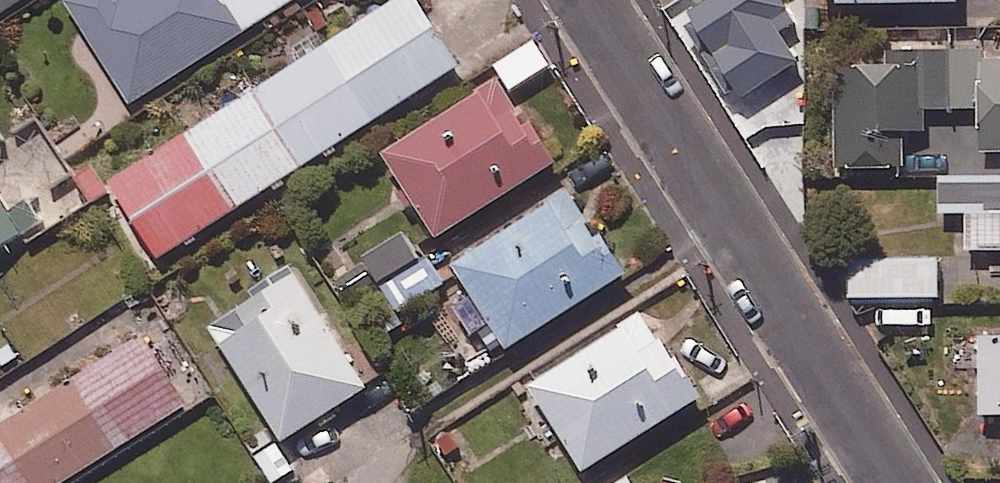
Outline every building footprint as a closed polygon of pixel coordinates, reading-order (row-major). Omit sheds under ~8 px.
[(34,0),(0,0),(0,21),(34,0)] [(302,0),(75,0),(70,3),(135,107),(303,1),(302,0)] [(376,128),(462,73),(416,0),(410,0),(328,52),(376,128)] [(688,24),(744,108),(803,68),(784,40),(800,30),(780,0),(723,0),(688,24)] [(847,17),(967,13),(966,0),(846,0),(847,17)] [(552,72),(537,46),(498,68),(513,94),(552,72)] [(376,128),(328,52),(253,100),(301,175),(376,128)] [(983,63),(982,52),(890,55),(890,73),(836,74),(838,174),(907,172),(906,140),(929,140),(929,116),(984,115),(983,63)] [(985,160),(999,159),(999,63),(983,63),(984,115),(985,160)] [(503,90),(396,158),(388,163),(442,247),(564,169),(538,128),(531,133),(503,90)] [(190,140),(238,216),(301,175),(253,100),(190,140)] [(238,216),(190,140),(114,188),(162,264),(238,216)] [(939,171),(940,209),(964,208),(965,246),(999,246),(999,169),(939,171)] [(622,281),(568,195),(454,268),(472,297),(453,309),(470,336),(489,323),(509,354),(622,281)] [(24,238),(9,214),(0,199),(0,253),(24,238)] [(940,252),(847,254),(848,295),(941,293),(940,252)] [(449,287),(426,258),(404,275),(427,304),(449,287)] [(371,397),(288,264),(249,289),(258,303),(214,331),(288,449),(371,397)] [(699,389),(645,304),(530,378),(584,462),(699,389)] [(978,326),(982,404),(999,403),(999,325),(978,326)] [(72,376),(115,445),(190,400),(147,330),(72,376)] [(72,376),(0,421),(0,433),(31,482),(54,482),(115,445),(72,376)] [(247,443),(270,482),(285,482),(296,476),(269,430),(247,443)] [(0,433),(0,482),(31,482),(0,433)] [(318,466),(294,482),(330,482),(318,466)] [(630,471),(611,482),(637,482),(630,471)]
